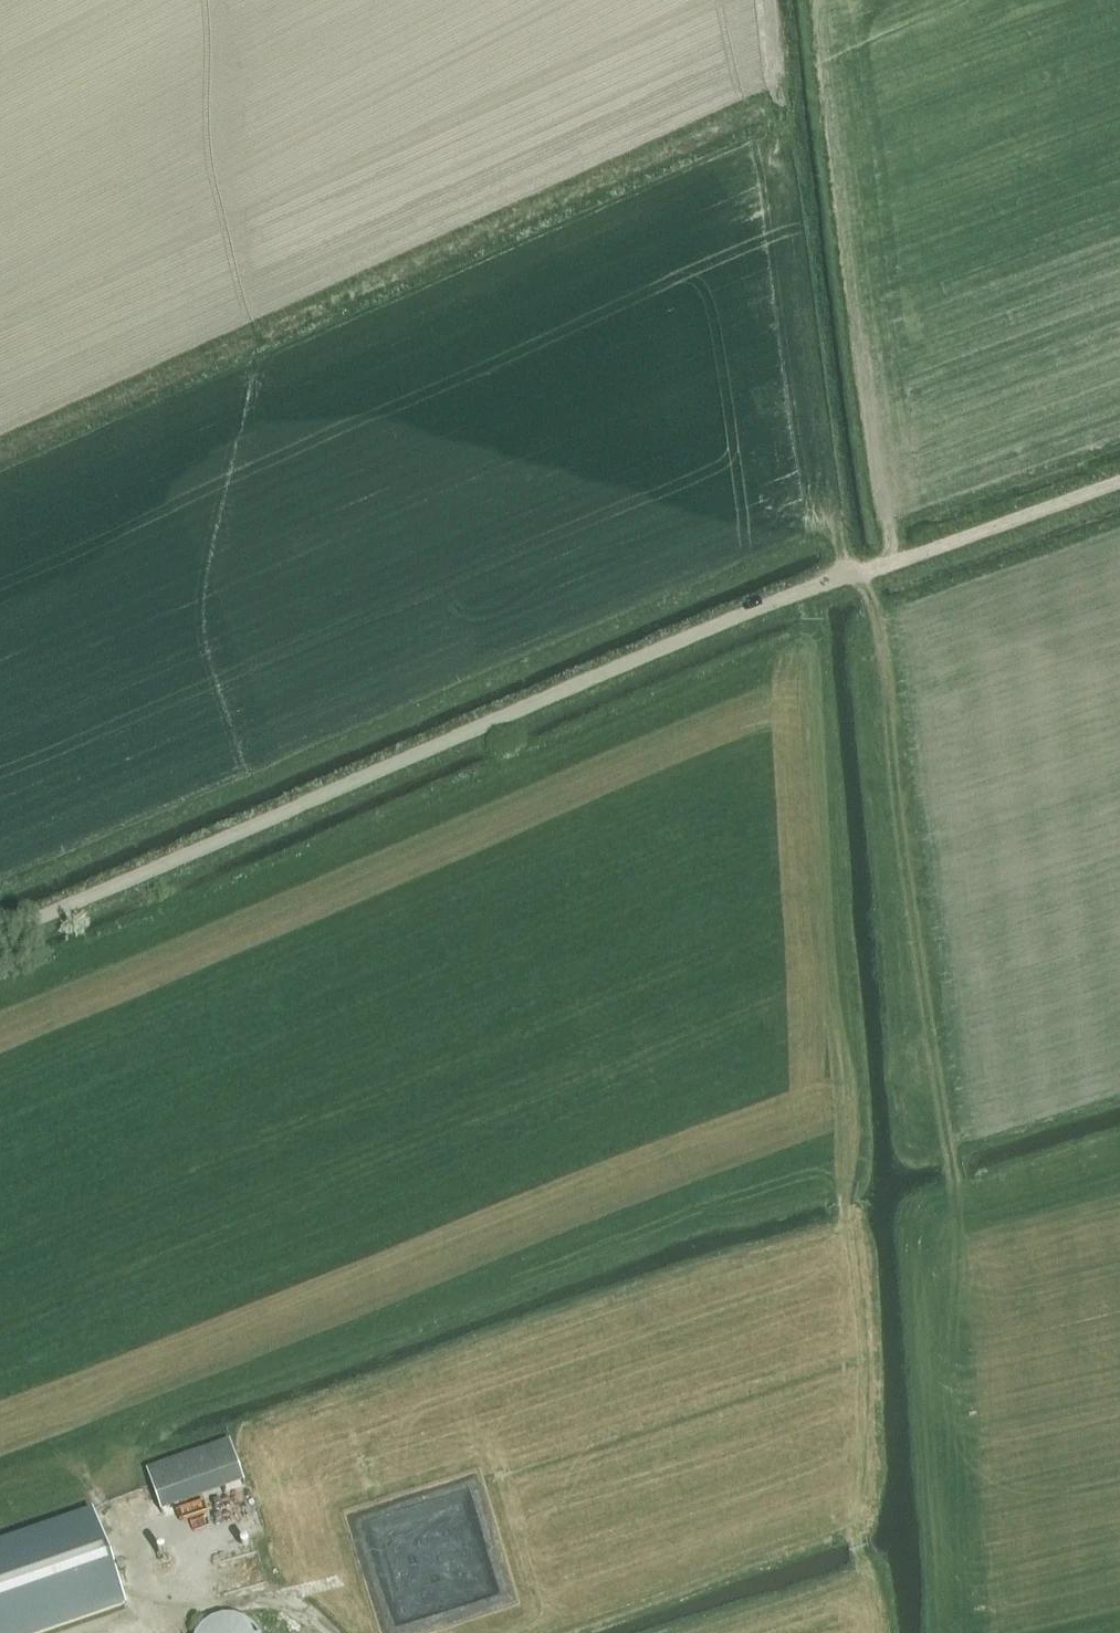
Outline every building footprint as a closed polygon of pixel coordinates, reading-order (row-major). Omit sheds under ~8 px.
[(225,1494),(210,1449),(146,1471),(161,1515),(225,1494)] [(124,1605),(92,1511),(0,1543),(0,1632),(43,1632),(124,1605)] [(257,1632),(252,1626),(246,1623),(243,1621),(237,1619),(228,1619),(224,1619),(216,1620),(204,1629),(200,1632),(258,1632),(257,1632)]
